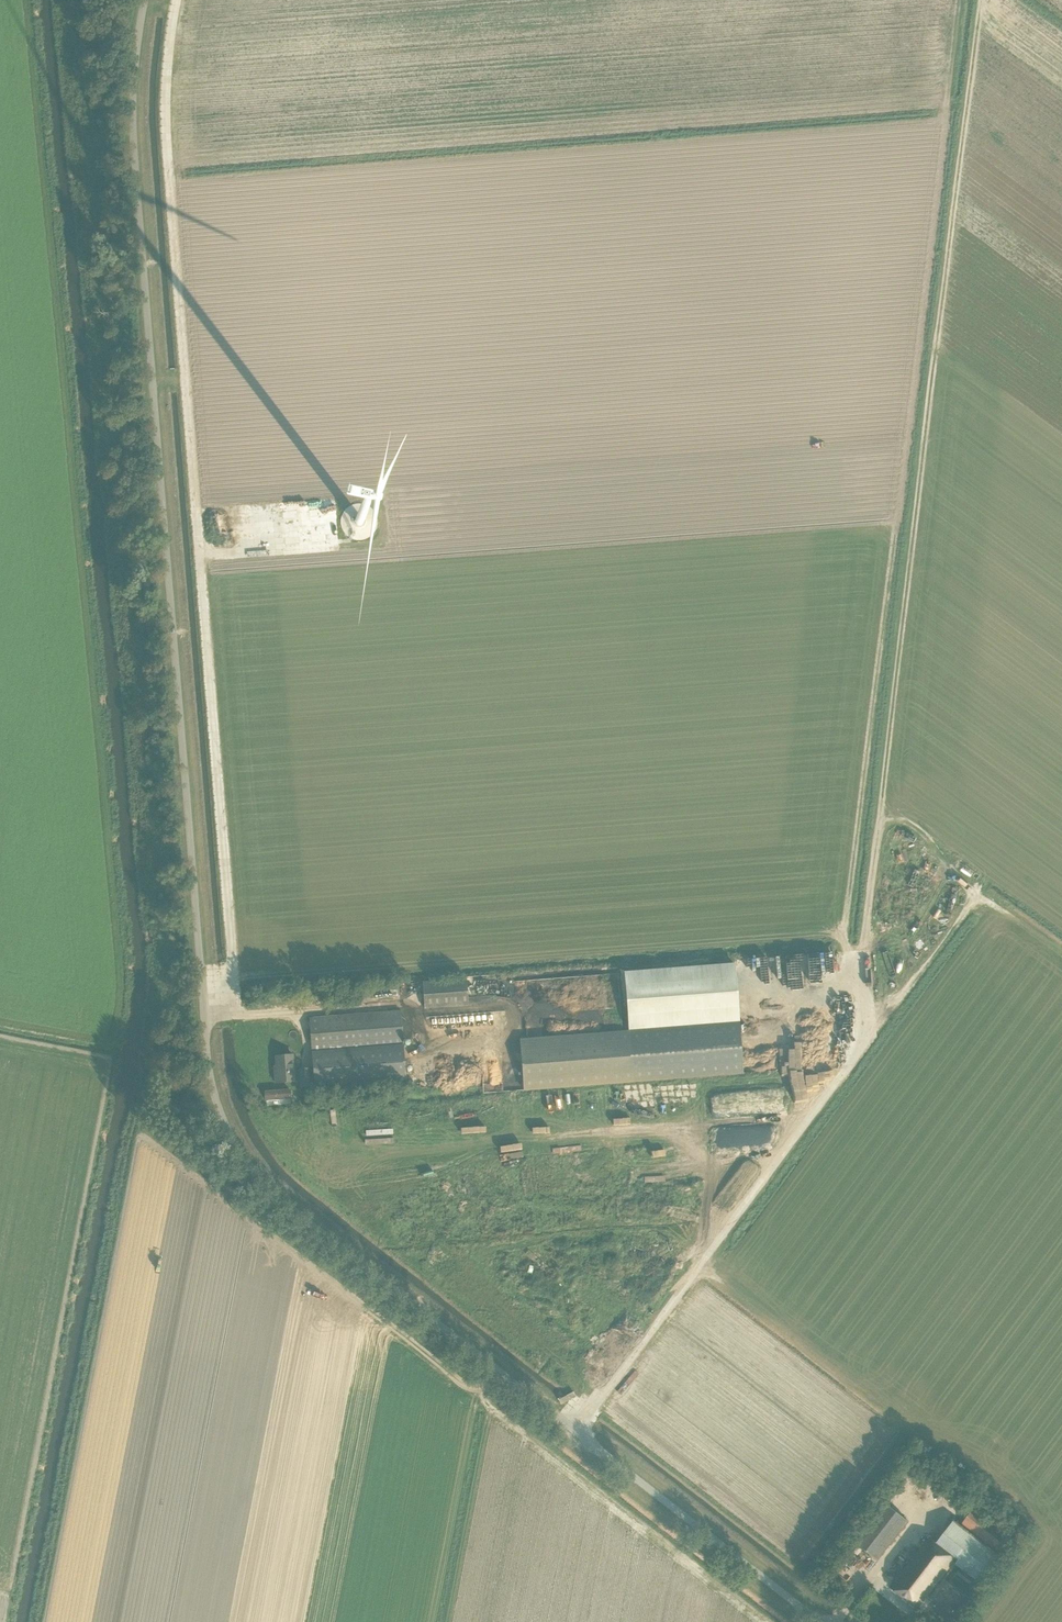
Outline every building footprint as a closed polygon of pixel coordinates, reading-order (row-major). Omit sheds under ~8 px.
[(359,526),(360,526),(361,526),(362,525),(363,525),(363,524),(364,524),(364,523),(365,522),(365,521),(365,520),(365,519),(365,518),(365,517),(364,517),(364,516),(363,516),(363,515),(362,515),(361,514),(360,514),(359,514),(358,514),(357,514),(357,515),(356,515),(355,515),(355,516),(354,517),(354,518),(353,518),(353,519),(353,520),(353,521),(354,522),(354,523),(355,524),(355,525),(356,525),(357,525),(357,526),(358,526),(359,526)] [(888,844),(897,832),(894,829),(885,841),(888,844)] [(913,858),(922,866),(931,857),(922,848),(913,858)] [(919,885),(920,884),(927,887),(932,877),(920,871),(914,883),(919,885)] [(913,899),(922,889),(918,885),(909,895),(913,899)] [(744,1074),(740,1022),(735,964),(624,972),(629,1030),(520,1038),(524,1091),(744,1074)] [(469,1005),(467,978),(423,982),(425,1010),(469,1005)] [(383,986),(384,994),(392,993),(392,986),(383,986)] [(407,1085),(401,1010),(309,1018),(316,1093),(407,1085)] [(299,1071),(296,1071),(295,1055),(276,1057),(276,1066),(274,1066),(276,1083),(297,1081),(300,1081),(301,1088),(311,1087),(309,1068),(299,1069),(299,1071)] [(265,1090),(266,1100),(291,1098),(290,1088),(265,1090)] [(886,1504),(856,1543),(877,1561),(908,1521),(886,1504)] [(1003,1557),(1000,1555),(1012,1538),(975,1508),(962,1525),(955,1520),(937,1543),(930,1538),(891,1589),(918,1609),(957,1559),(958,1560),(955,1564),(982,1584),(1003,1557)] [(950,1606),(946,1611),(951,1614),(955,1610),(950,1606)]
